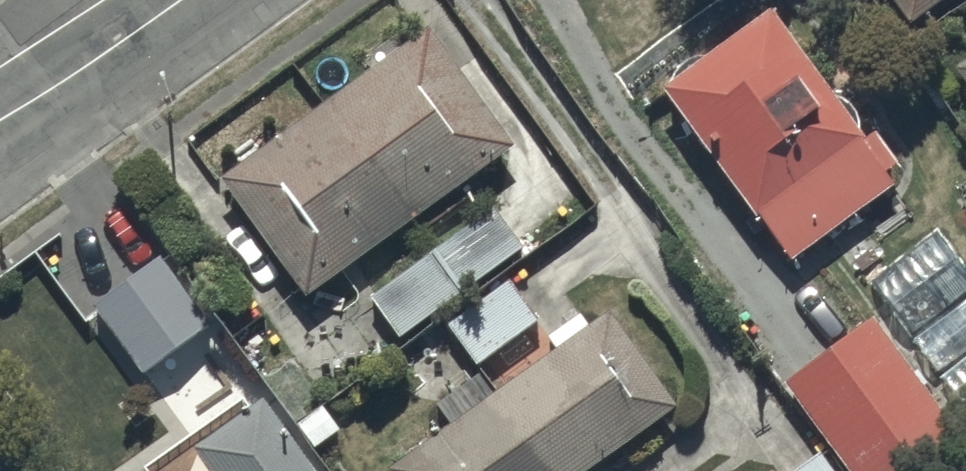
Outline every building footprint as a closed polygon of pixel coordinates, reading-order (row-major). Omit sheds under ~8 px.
[(937,0),(897,0),(911,19),(937,0)] [(673,74),(673,76),(673,77),(663,85),(790,258),(897,179),(888,168),(901,158),(877,125),(868,131),(859,120),(859,118),(859,117),(859,116),(859,115),(859,114),(859,113),(858,112),(858,111),(858,110),(857,109),(857,108),(856,106),(855,105),(855,104),(854,103),(853,102),(853,101),(852,101),(851,100),(851,99),(850,98),(849,98),(848,97),(848,96),(847,96),(846,95),(845,95),(844,94),(843,94),(842,93),(841,93),(840,93),(839,92),(774,3),(701,56),(700,56),(699,55),(698,55),(697,55),(696,55),(695,55),(693,55),(692,55),(691,55),(690,56),(689,56),(688,56),(687,57),(686,57),(685,58),(684,58),(683,59),(682,60),(681,60),(680,61),(679,62),(678,63),(678,64),(677,65),(676,66),(676,67),(675,68),(675,69),(674,70),(674,71),(674,72),(674,73),(673,74)] [(429,26),(219,171),(305,291),(512,143),(429,26)] [(370,292),(400,333),(522,245),(493,203),(370,292)] [(158,252),(93,301),(145,371),(210,322),(158,252)] [(509,275),(447,321),(477,362),(539,316),(509,275)] [(450,419),(388,462),(395,470),(579,470),(676,403),(609,307),(588,322),(580,310),(549,332),(557,344),(494,388),(479,367),(435,398),(450,419)] [(852,470),(917,470),(965,435),(872,313),(784,381),(829,439),(852,470)] [(269,395),(197,444),(215,470),(321,470),(269,395)] [(829,439),(787,470),(852,470),(829,439)]
